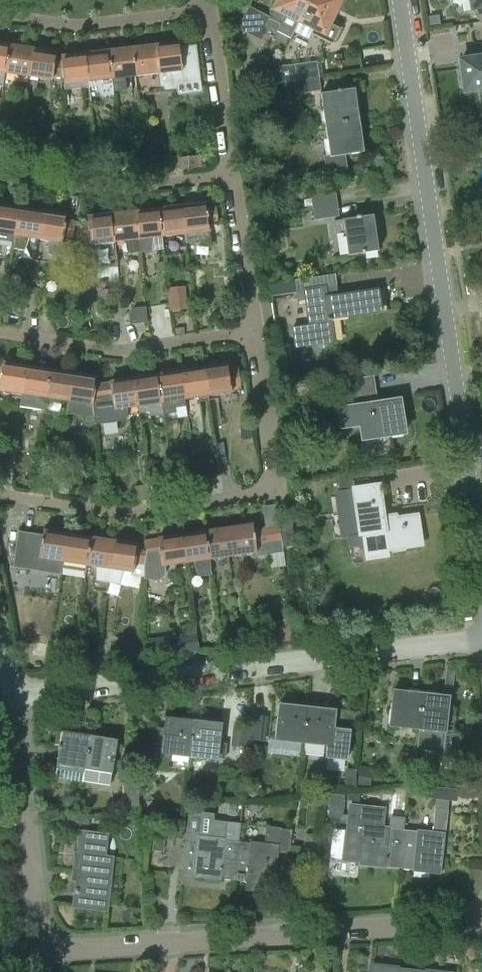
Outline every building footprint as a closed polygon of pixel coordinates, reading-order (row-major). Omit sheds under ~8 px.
[(238,30),(260,41),(267,26),(291,38),(299,22),(310,0),(279,0),(270,17),(249,8),(238,30)] [(299,22),(313,29),(311,35),(332,45),(340,29),(330,24),(341,0),(310,0),(299,22)] [(439,17),(428,18),(430,28),(441,26),(439,17)] [(179,43),(155,46),(161,93),(173,92),(172,90),(176,89),(177,85),(200,82),(196,46),(180,48),(179,43)] [(0,107),(5,74),(10,46),(0,45),(0,107)] [(33,49),(10,46),(5,74),(29,77),(33,49)] [(155,46),(132,49),(135,77),(147,76),(149,95),(161,93),(155,46)] [(57,53),(33,49),(29,77),(52,81),(53,77),(63,78),(61,62),(55,61),(57,53)] [(132,49),(108,51),(114,93),(127,91),(126,78),(135,77),(132,49)] [(108,51),(84,54),(88,83),(88,88),(98,87),(101,89),(101,94),(103,97),(114,95),(114,93),(108,51)] [(84,54),(61,57),(61,62),(63,78),(65,91),(88,88),(88,83),(84,54)] [(460,61),(462,76),(459,79),(460,87),(464,89),(465,92),(481,90),(481,56),(470,57),(471,59),(460,61)] [(249,61),(235,89),(272,83),(276,75),(249,61)] [(276,75),(272,83),(294,80),(315,77),(312,62),(279,67),(276,75)] [(319,77),(315,77),(294,80),(296,95),(321,91),(319,77)] [(354,90),(320,95),(325,126),(359,121),(354,90)] [(330,157),(323,157),(325,174),(348,171),(346,156),(363,153),(359,121),(325,126),(330,157)] [(196,157),(178,159),(179,170),(197,168),(196,157)] [(121,167),(122,178),(131,177),(130,166),(121,167)] [(311,196),(312,208),(337,205),(335,193),(311,196)] [(206,204),(182,207),(185,235),(186,245),(210,242),(208,225),(218,224),(216,208),(206,209),(206,204)] [(337,205),(312,208),(314,221),(339,217),(337,205)] [(14,242),(19,209),(0,206),(0,240),(14,242)] [(182,207),(159,210),(162,238),(185,235),(182,207)] [(17,259),(35,262),(43,212),(19,209),(14,242),(13,249),(18,250),(17,259)] [(135,212),(140,252),(140,253),(151,252),(153,239),(162,238),(159,210),(135,212)] [(43,212),(35,262),(54,265),(55,256),(60,257),(63,237),(73,238),(75,222),(66,221),(66,216),(43,212)] [(111,215),(114,243),(126,242),(128,254),(140,252),(135,212),(111,215)] [(91,246),(114,243),(111,215),(88,218),(88,223),(79,224),(80,240),(90,239),(91,246)] [(333,222),(335,233),(344,232),(348,256),(378,252),(373,216),(333,222)] [(156,264),(158,274),(165,273),(164,263),(156,264)] [(183,286),(169,288),(172,311),(185,309),(183,286)] [(310,327),(293,329),(296,348),(334,342),(331,321),(332,321),(332,319),(387,311),(384,290),(338,297),(337,287),(296,293),(297,303),(306,301),(310,327)] [(133,309),(129,314),(130,324),(147,322),(146,308),(133,309)] [(22,395),(26,367),(2,363),(2,368),(0,368),(0,392),(22,395)] [(228,365),(204,369),(208,397),(232,393),(232,390),(241,389),(238,369),(228,370),(228,365)] [(44,410),(45,399),(50,370),(26,367),(22,395),(20,407),(44,410)] [(204,369),(181,372),(185,400),(208,397),(204,369)] [(45,399),(69,402),(74,374),(50,370),(45,399)] [(181,372),(157,376),(163,415),(176,413),(175,409),(186,407),(185,400),(181,372)] [(74,374),(69,402),(67,414),(94,418),(93,406),(96,386),(97,378),(74,374)] [(157,376),(134,379),(138,407),(139,414),(150,413),(150,417),(163,415),(157,376)] [(389,431),(389,436),(405,433),(400,400),(376,404),(373,378),(334,384),(341,428),(360,425),(361,434),(389,431)] [(128,409),(138,407),(134,379),(110,383),(110,384),(96,386),(93,406),(94,418),(95,425),(126,420),(128,409)] [(386,550),(421,545),(417,515),(384,521),(379,487),(385,486),(382,470),(339,476),(341,492),(355,490),(361,535),(364,535),(367,558),(387,555),(386,550)] [(88,501),(100,500),(100,485),(88,485),(88,501)] [(149,487),(135,488),(136,503),(151,502),(149,487)] [(253,525),(229,529),(233,556),(257,553),(257,557),(283,553),(281,539),(279,526),(253,530),(253,525)] [(229,529),(205,532),(209,560),(233,556),(229,529)] [(18,532),(15,555),(29,557),(30,554),(40,555),(39,559),(61,562),(65,534),(43,531),(43,536),(18,532)] [(205,532),(182,536),(186,563),(190,590),(213,586),(209,560),(205,532)] [(61,562),(85,566),(89,538),(65,534),(61,562)] [(150,551),(146,552),(144,578),(155,580),(160,579),(162,576),(163,572),(162,567),(186,563),(182,536),(158,539),(159,544),(150,546),(150,551)] [(94,590),(106,592),(113,541),(89,538),(85,566),(89,566),(87,583),(93,583),(94,590)] [(295,551),(293,538),(281,539),(283,553),(295,551)] [(113,541),(106,592),(119,595),(123,571),(133,573),(132,576),(144,578),(146,552),(137,550),(138,545),(113,541)] [(230,635),(219,636),(220,648),(232,646),(230,635)] [(174,639),(159,641),(161,655),(175,654),(174,639)] [(63,652),(61,664),(70,665),(71,653),(63,652)] [(393,691),(390,726),(418,729),(422,690),(409,689),(408,692),(393,691)] [(418,729),(416,748),(443,750),(449,697),(434,695),(435,692),(422,690),(418,729)] [(276,740),(304,743),(308,704),(295,703),(294,707),(280,705),(276,740)] [(308,704),(304,743),(328,746),(326,758),(346,760),(349,730),(333,728),(335,711),(320,709),(321,706),(308,704)] [(251,715),(248,740),(262,742),(265,717),(251,715)] [(156,736),(152,771),(188,775),(190,757),(194,718),(181,717),(180,721),(165,719),(163,737),(156,736)] [(194,718),(190,757),(225,761),(227,744),(219,743),(221,725),(207,723),(207,720),(194,718)] [(233,722),(231,745),(246,747),(249,724),(233,722)] [(56,778),(83,782),(90,736),(55,731),(53,748),(60,749),(57,766),(58,766),(56,778)] [(90,736),(83,782),(109,786),(111,774),(112,774),(117,741),(90,736)] [(43,762),(42,771),(51,772),(52,763),(43,762)] [(359,769),(358,788),(370,788),(371,769),(359,769)] [(345,771),(345,789),(356,789),(356,771),(345,771)] [(404,830),(400,869),(413,871),(441,874),(442,858),(441,858),(444,835),(445,835),(449,801),(457,802),(458,790),(424,786),(423,799),(436,800),(432,833),(417,831),(417,832),(404,830)] [(120,789),(122,807),(136,806),(134,788),(120,789)] [(341,817),(343,796),(332,795),(329,815),(341,817)] [(44,811),(56,814),(59,803),(48,800),(44,811)] [(237,806),(230,805),(227,815),(235,817),(237,806)] [(354,807),(352,831),(364,832),(360,865),(387,868),(400,869),(404,830),(391,829),(391,828),(365,826),(367,808),(354,807)] [(221,880),(234,881),(239,842),(241,824),(201,819),(202,813),(189,811),(186,842),(198,844),(194,876),(193,876),(193,877),(221,880)] [(239,842),(234,881),(246,882),(245,891),(263,893),(264,885),(275,886),(275,885),(274,885),(277,853),(290,854),(292,830),(266,827),(264,845),(251,843),(251,844),(239,842)] [(78,873),(74,907),(106,910),(112,858),(106,858),(109,834),(80,831),(77,854),(76,854),(74,873),(78,873)] [(305,834),(304,847),(314,848),(316,835),(305,834)] [(154,837),(152,850),(162,851),(164,838),(154,837)]
